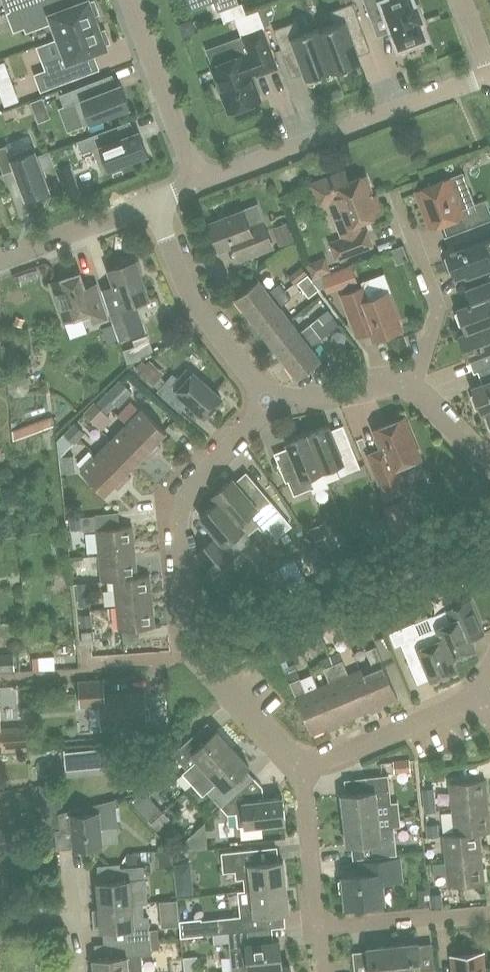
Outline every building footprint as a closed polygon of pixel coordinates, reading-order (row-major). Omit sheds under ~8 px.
[(55,38),(98,22),(95,14),(99,13),(94,0),(92,0),(90,1),(90,0),(82,0),(51,12),(47,0),(37,0),(11,10),(7,11),(14,31),(26,27),(24,21),(33,18),(37,28),(50,23),(55,38)] [(11,10),(37,0),(7,0),(11,10)] [(238,0),(213,0),(217,11),(230,7),(234,18),(247,13),(242,0),(239,2),(238,0)] [(393,30),(399,47),(403,45),(405,49),(418,44),(416,40),(426,36),(420,20),(424,19),(418,3),(415,5),(413,0),(364,0),(371,17),(384,12),(385,17),(388,16),(393,30)] [(360,61),(358,55),(349,32),(362,27),(353,2),(330,11),(335,24),(320,29),(319,27),(318,27),(334,71),(360,61)] [(274,29),(283,54),(297,49),(307,78),(332,69),(333,71),(334,71),(318,27),(301,33),(297,20),(274,29)] [(41,91),(76,77),(69,61),(108,47),(106,43),(110,42),(105,28),(101,30),(98,22),(55,38),(61,53),(47,58),(50,67),(34,73),(41,91)] [(262,28),(244,35),(251,53),(243,56),(243,54),(235,57),(234,54),(231,53),(221,57),(220,60),(221,62),(213,65),(219,83),(217,84),(216,87),(219,96),(222,97),(224,96),(229,110),(259,99),(250,73),(257,71),(258,72),(276,66),(262,28)] [(19,100),(11,79),(0,83),(0,94),(5,106),(19,100)] [(93,94),(88,83),(60,93),(64,106),(75,101),(84,125),(130,107),(121,83),(117,84),(93,94)] [(139,129),(135,131),(114,139),(110,128),(78,140),(82,152),(93,148),(102,171),(148,153),(139,129)] [(11,154),(7,144),(0,146),(0,163),(4,173),(15,168),(26,197),(50,188),(34,146),(11,154)] [(146,169),(148,179),(164,176),(162,166),(146,169)] [(345,171),(312,184),(320,205),(329,201),(343,238),(331,242),(337,258),(372,245),(367,229),(360,232),(357,222),(383,212),(378,198),(375,199),(365,175),(349,181),(345,171)] [(467,228),(489,219),(489,206),(487,199),(476,203),(464,172),(417,190),(431,226),(462,215),(467,228)] [(59,178),(62,185),(72,182),(69,174),(59,178)] [(239,259),(250,255),(273,246),(264,221),(250,226),(243,209),(209,223),(219,250),(233,245),(239,259)] [(454,248),(447,250),(448,254),(445,258),(451,272),(455,272),(457,276),(465,273),(467,277),(489,269),(489,219),(467,228),(449,234),(454,248)] [(289,223),(274,229),(280,244),(295,238),(289,223)] [(105,298),(113,323),(138,314),(135,303),(148,298),(140,276),(143,270),(139,259),(133,257),(120,261),(118,266),(110,269),(118,293),(105,298)] [(310,264),(314,275),(329,269),(325,258),(310,264)] [(295,283),(298,281),(308,273),(303,266),(290,276),(295,283)] [(323,277),(326,286),(328,290),(357,279),(352,266),(323,277)] [(107,318),(99,294),(96,284),(85,288),(80,273),(51,282),(64,320),(91,311),(95,322),(107,318)] [(308,273),(298,281),(309,296),(320,288),(308,273)] [(235,297),(251,317),(286,290),(280,283),(269,291),(259,278),(235,297)] [(483,283),(467,289),(472,302),(457,308),(458,310),(456,314),(460,325),(464,325),(466,331),(459,334),(459,335),(489,323),(489,280),(483,283)] [(358,336),(371,331),(374,338),(402,328),(388,291),(369,298),(365,286),(342,294),(358,336)] [(251,317),(266,337),(290,319),(280,306),(291,297),(286,290),(251,317)] [(300,331),(290,319),(266,337),(282,357),(324,324),(319,316),(300,331)] [(334,316),(324,324),(282,357),(298,377),(321,359),(311,346),(340,324),(334,316)] [(469,359),(487,352),(489,359),(489,323),(459,335),(468,359),(469,359)] [(151,361),(140,373),(152,384),(163,372),(151,361)] [(173,372),(157,390),(176,407),(185,398),(205,416),(222,397),(193,372),(184,382),(173,372)] [(121,380),(97,404),(106,413),(116,403),(119,406),(133,391),(121,380)] [(483,383),(473,387),(474,392),(471,396),(476,408),(481,409),(482,412),(489,408),(489,381),(483,383)] [(92,407),(86,413),(91,418),(97,412),(92,407)] [(127,423),(155,451),(161,445),(157,440),(166,431),(142,407),(127,423)] [(482,412),(488,410),(488,412),(485,416),(489,428),(489,408),(482,412)] [(53,417),(14,431),(16,437),(55,423),(53,417)] [(367,452),(374,470),(386,498),(407,489),(398,466),(420,457),(404,417),(374,429),(381,446),(367,452)] [(75,423),(58,441),(59,452),(62,455),(85,432),(75,423)] [(155,451),(127,423),(111,439),(135,462),(144,453),(149,457),(155,451)] [(339,450),(331,430),(329,424),(308,433),(323,470),(336,465),(340,476),(361,468),(351,445),(339,450)] [(297,467),(285,472),(294,495),(315,486),(310,475),(323,470),(308,433),(286,441),(297,467)] [(96,454),(124,482),(130,475),(126,471),(135,462),(111,439),(96,454)] [(96,454),(81,470),(105,493),(114,484),(118,488),(124,482),(96,454)] [(233,478),(214,494),(243,529),(244,528),(239,522),(249,513),(264,531),(283,514),(260,488),(249,497),(233,478)] [(217,535),(206,545),(196,553),(214,573),(242,549),(233,538),(243,529),(214,494),(219,500),(200,516),(217,535)] [(405,499),(385,507),(401,546),(421,538),(405,499)] [(80,517),(71,518),(72,529),(81,528),(80,517)] [(97,529),(99,554),(135,551),(132,525),(97,529)] [(135,551),(99,554),(102,580),(150,575),(150,574),(138,575),(135,551)] [(277,568),(268,574),(276,588),(286,582),(277,568)] [(152,600),(150,575),(102,580),(114,579),(117,604),(152,600)] [(80,605),(92,604),(89,582),(77,583),(80,605)] [(368,594),(348,603),(354,617),(374,609),(368,594)] [(155,626),(152,600),(117,604),(119,630),(155,626)] [(433,615),(437,625),(455,669),(456,668),(451,657),(475,648),(471,638),(484,632),(470,600),(433,615)] [(81,614),(82,626),(93,625),(92,613),(81,614)] [(432,679),(455,669),(437,625),(419,633),(414,621),(389,631),(395,644),(401,642),(410,664),(423,659),(432,679)] [(83,645),(93,645),(92,630),(82,631),(83,645)] [(372,664),(360,669),(376,706),(398,697),(376,645),(366,649),(372,664)] [(0,654),(0,670),(16,669),(15,653),(0,654)] [(330,657),(355,715),(376,706),(360,669),(349,673),(343,659),(342,659),(339,653),(330,657)] [(334,724),(355,715),(330,657),(321,661),(324,667),(323,667),(329,682),(318,687),(334,724)] [(312,733),(334,724),(318,687),(306,691),(298,671),(290,674),(293,680),(290,681),(312,733)] [(103,679),(80,681),(81,705),(101,704),(102,727),(146,725),(144,692),(104,694),(103,679)] [(0,729),(0,723),(0,749),(2,749),(29,747),(28,727),(0,729)] [(217,729),(216,730),(199,746),(191,737),(173,753),(187,769),(198,759),(208,770),(233,747),(217,729)] [(221,807),(221,806),(240,790),(232,781),(249,765),(233,747),(208,770),(218,781),(207,791),(221,807)] [(117,768),(116,748),(73,750),(74,770),(117,768)] [(409,759),(393,761),(395,773),(411,771),(409,759)] [(393,814),(391,801),(388,774),(364,777),(366,791),(342,794),(345,819),(378,815),(393,814)] [(228,814),(236,813),(237,827),(264,824),(280,822),(285,821),(283,796),(255,799),(255,794),(263,786),(254,777),(240,790),(221,806),(228,814)] [(450,782),(452,808),(488,804),(485,778),(450,782)] [(67,810),(66,786),(46,786),(47,810),(67,810)] [(436,787),(424,789),(426,812),(438,810),(436,787)] [(115,798),(89,805),(59,812),(60,829),(73,828),(75,847),(102,845),(100,829),(118,828),(115,798)] [(145,814),(151,821),(163,810),(157,804),(145,814)] [(443,835),(489,830),(489,821),(488,804),(452,808),(455,833),(443,834),(443,835)] [(163,810),(151,821),(158,828),(170,817),(163,810)] [(372,842),(373,856),(397,854),(394,826),(380,828),(378,815),(345,819),(348,844),(372,842)] [(440,835),(439,825),(439,823),(427,824),(428,836),(440,835)] [(11,843),(7,828),(0,830),(0,846),(11,843)] [(443,835),(446,860),(482,856),(479,831),(489,830),(443,835)] [(259,862),(258,848),(222,852),(224,872),(236,871),(237,878),(244,877),(245,890),(252,889),(286,885),(283,860),(259,862)] [(482,856),(446,860),(449,886),(485,882),(482,856)] [(361,862),(362,873),(343,876),(346,905),(384,901),(382,881),(402,879),(399,857),(361,862)] [(121,879),(99,881),(97,881),(99,905),(133,902),(143,902),(148,901),(146,887),(144,865),(122,867),(120,867),(121,879)] [(239,903),(241,915),(202,920),(203,934),(215,933),(254,929),(266,928),(265,913),(289,910),(286,885),(252,889),(254,901),(239,903)] [(420,905),(432,903),(431,894),(430,887),(418,888),(420,905)] [(431,894),(432,903),(432,907),(444,906),(443,893),(431,894)] [(101,929),(102,929),(125,927),(126,941),(116,942),(151,939),(149,916),(134,917),(133,902),(99,905),(99,909),(93,910),(95,926),(101,925),(101,929)] [(226,948),(230,948),(233,971),(290,965),(282,966),(280,941),(256,943),(254,929),(215,933),(216,939),(218,944),(222,947),(226,948)] [(151,939),(116,942),(117,956),(93,958),(95,971),(144,971),(142,954),(152,953),(151,939)] [(435,966),(421,968),(418,941),(393,944),(396,971),(436,971),(435,966)] [(393,944),(367,947),(370,971),(396,971),(393,944)] [(482,952),(453,955),(455,971),(484,971),(482,952)]
